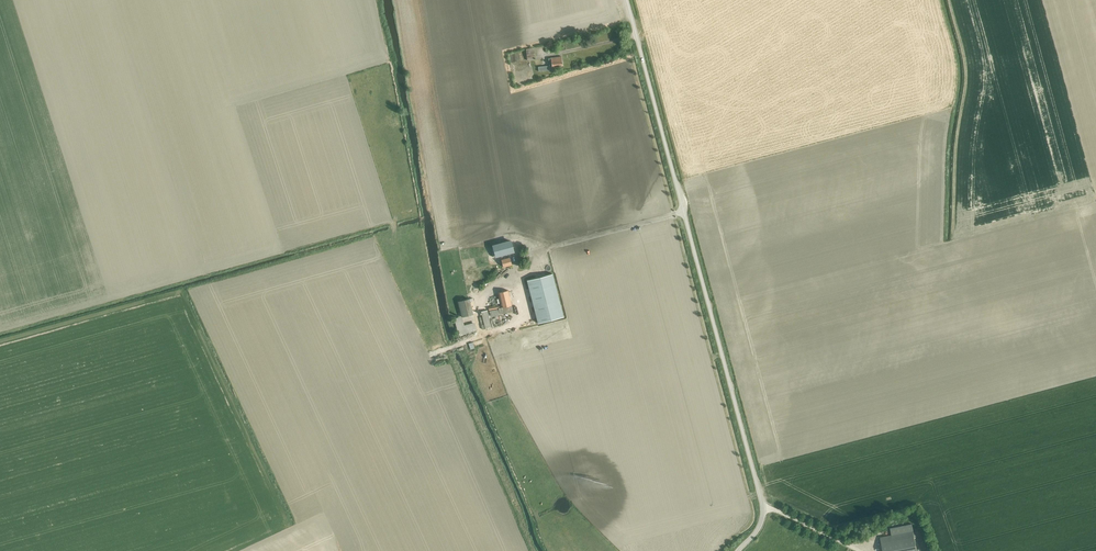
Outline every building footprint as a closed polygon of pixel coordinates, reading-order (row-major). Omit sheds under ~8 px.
[(534,48),(526,49),(527,57),(527,60),(535,59),(534,48)] [(549,67),(562,66),(561,56),(548,58),(549,66),(538,67),(538,71),(549,70),(549,67)] [(510,241),(490,246),(493,257),(513,251),(510,241)] [(501,259),(502,263),(503,267),(511,264),(509,257),(501,259)] [(563,316),(552,274),(527,280),(538,323),(563,316)] [(501,307),(511,305),(508,290),(498,292),(501,307)] [(462,296),(452,299),(457,315),(467,312),(462,296)] [(489,310),(487,311),(489,319),(495,318),(495,316),(499,315),(499,314),(512,311),(511,305),(501,307),(499,308),(489,310)] [(485,329),(491,327),(489,319),(487,311),(487,310),(481,311),(485,329)] [(477,330),(474,322),(464,325),(461,316),(454,318),(458,335),(466,333),(477,330)] [(912,524),(890,528),(891,535),(880,537),(883,550),(917,550),(912,524)]
